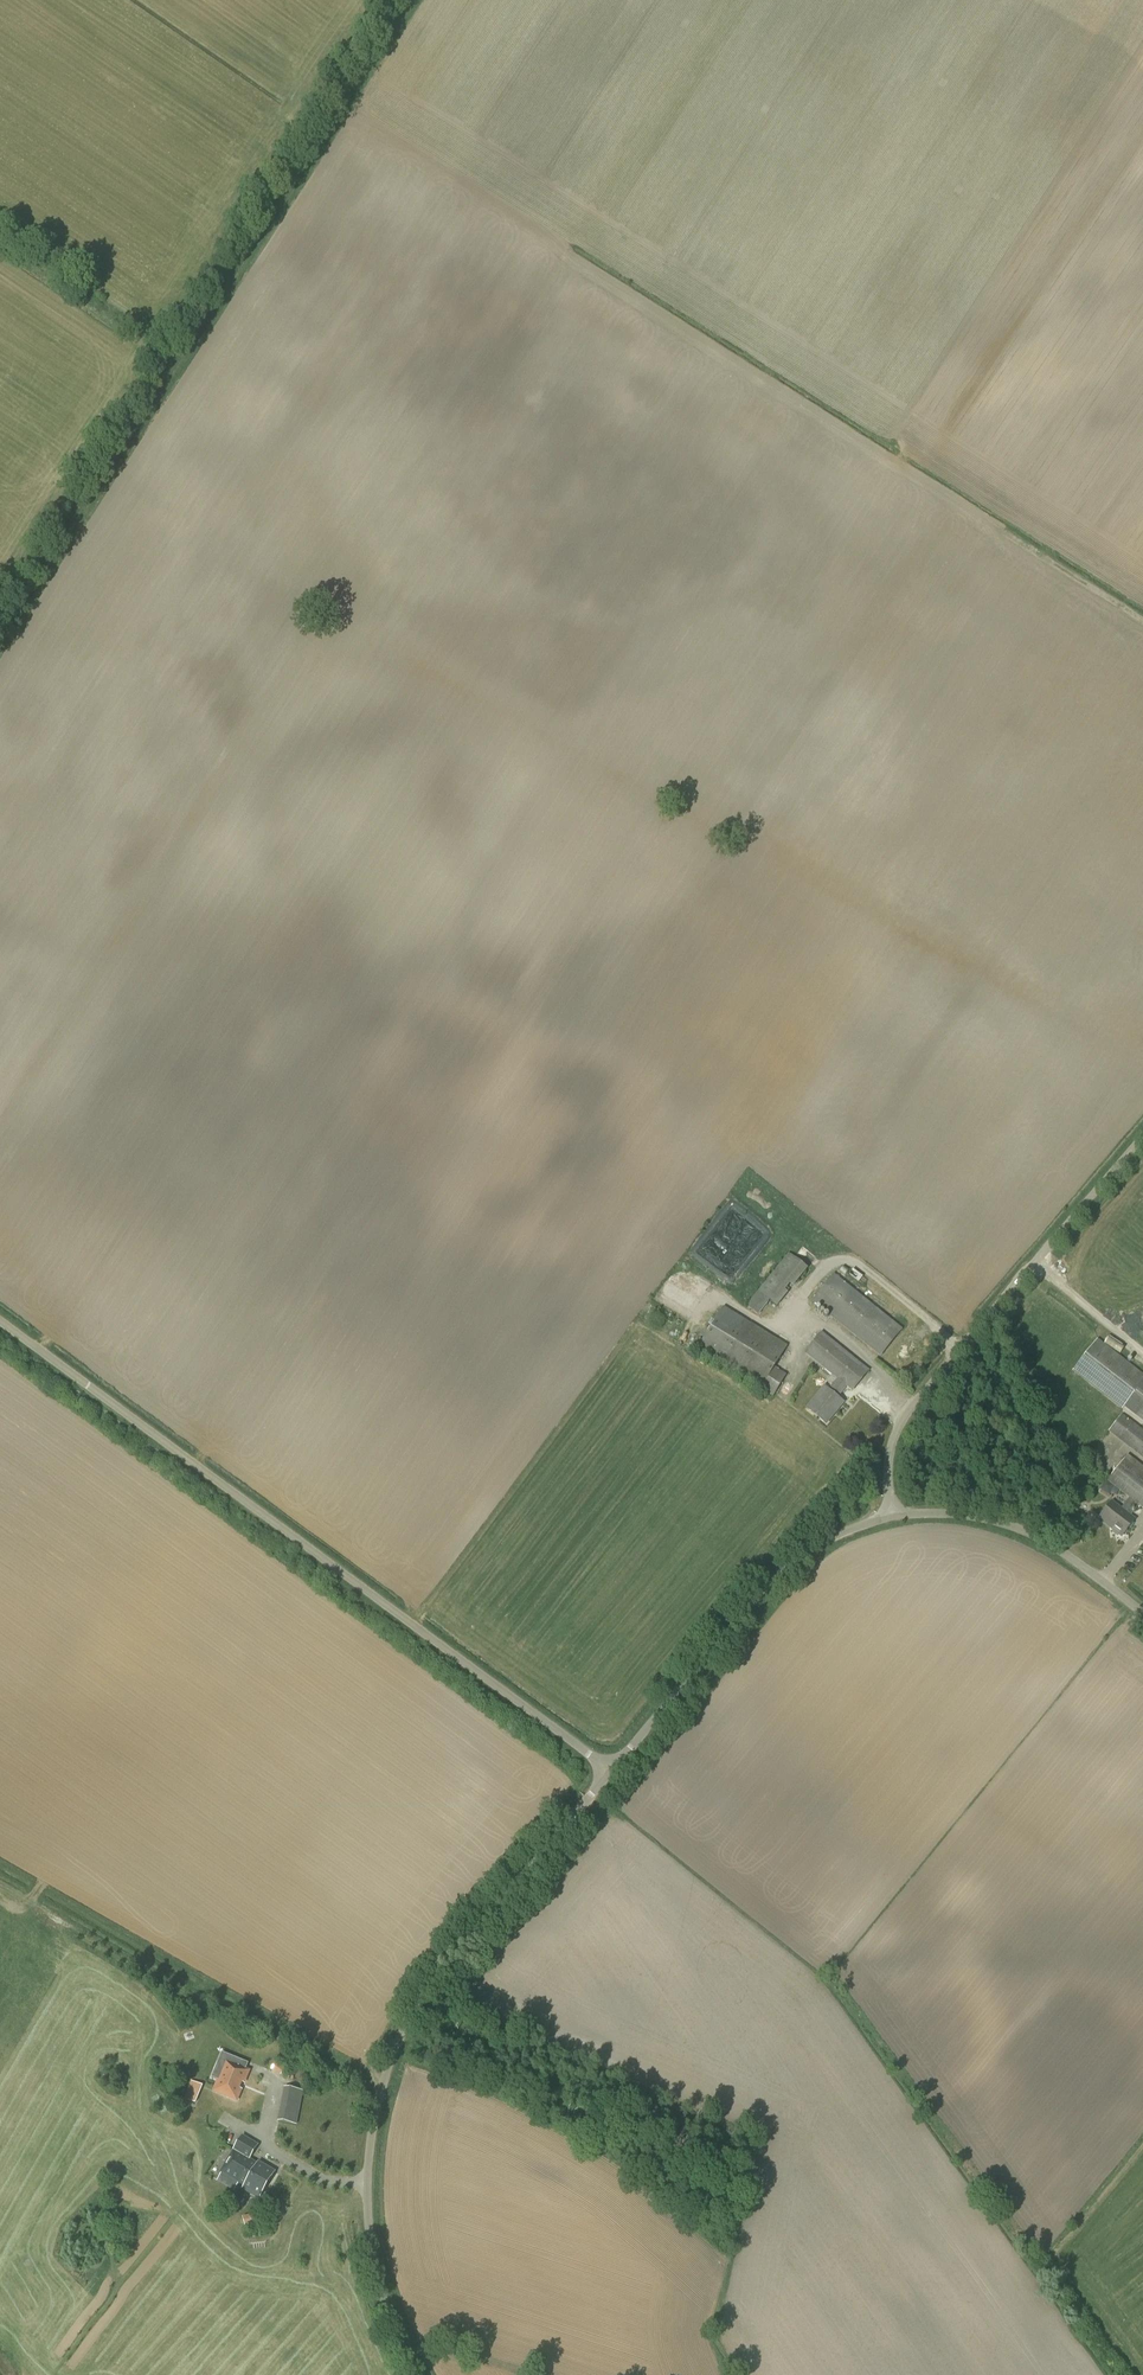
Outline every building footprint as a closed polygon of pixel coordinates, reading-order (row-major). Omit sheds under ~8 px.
[(726,1218),(705,1256),(735,1273),(756,1236),(744,1229),(747,1223),(740,1219),(737,1225),(726,1218)] [(881,1357),(903,1329),(834,1274),(811,1302),(881,1357)] [(699,1293),(708,1290),(705,1282),(696,1285),(699,1293)] [(758,1315),(770,1301),(758,1291),(746,1306),(758,1315)] [(773,1397),(786,1375),(775,1367),(788,1346),(723,1306),(697,1350),(773,1397)] [(852,1392),(869,1371),(821,1332),(804,1353),(837,1379),(827,1391),(823,1388),(807,1408),(827,1424),(843,1403),(837,1399),(846,1388),(852,1392)] [(1097,1340),(1072,1371),(1121,1409),(1123,1407),(1142,1422),(1142,1376),(1097,1340)] [(1122,1415),(1109,1432),(1142,1458),(1142,1431),(1122,1415)] [(1107,1482),(1129,1499),(1121,1509),(1112,1502),(1099,1520),(1121,1537),(1135,1520),(1130,1516),(1139,1506),(1142,1509),(1142,1508),(1142,1467),(1134,1460),(1130,1465),(1124,1460),(1107,1482)] [(226,2062),(214,2091),(236,2100),(241,2089),(239,2088),(241,2083),(243,2083),(248,2071),(226,2062)] [(271,2069),(275,2072),(280,2064),(276,2062),(271,2069)] [(195,2103),(203,2086),(191,2081),(184,2099),(195,2103)] [(300,2101),(302,2092),(285,2088),(283,2098),(300,2101)] [(281,2112),(279,2121),(296,2124),(297,2115),(281,2112)] [(243,2189),(258,2199),(274,2172),(258,2163),(257,2165),(249,2160),(257,2145),(242,2136),(234,2150),(233,2150),(220,2173),(244,2187),(243,2189)] [(242,2217),(245,2229),(259,2225),(256,2214),(242,2217)]
